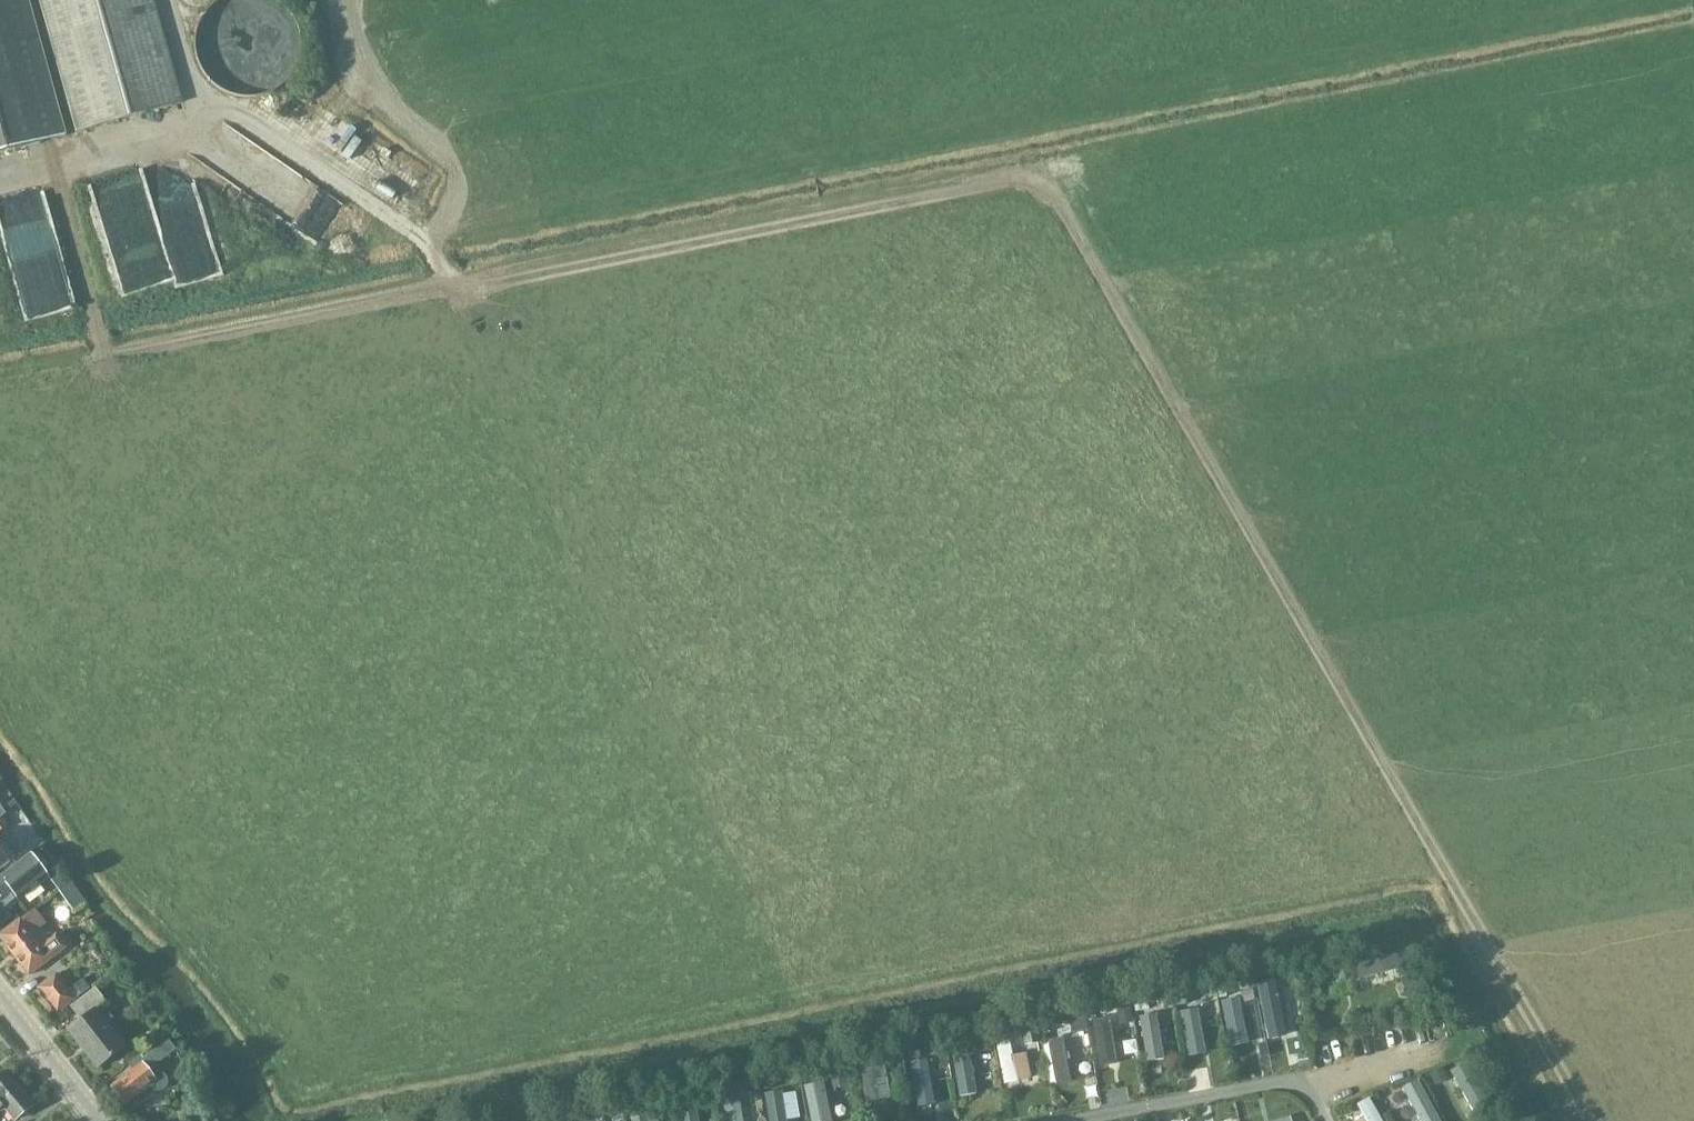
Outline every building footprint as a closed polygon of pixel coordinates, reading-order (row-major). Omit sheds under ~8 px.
[(64,135),(27,0),(0,0),(0,153),(64,135)] [(58,52),(57,52),(80,134),(181,103),(159,22),(159,21),(153,0),(42,0),(58,52)] [(211,84),(219,90),(227,94),(235,96),(245,98),(255,97),(262,95),(271,92),(277,88),(283,83),(287,78),(291,73),(294,67),(297,60),(299,54),(300,47),(300,42),(299,35),(297,30),(295,24),(293,19),(290,15),(285,9),(280,4),(274,0),(218,0),(214,2),(211,5),(208,9),(205,12),(201,18),(198,24),(196,31),(194,37),(194,46),(194,54),(197,61),(200,70),(205,77),(211,84)] [(201,147),(326,223),(346,190),(222,114),(201,147)] [(170,274),(166,250),(124,256),(127,280),(170,274)] [(6,910),(47,878),(30,856),(0,879),(0,924),(3,922),(4,923),(11,917),(6,910)] [(84,902),(70,883),(58,891),(71,910),(84,902)] [(40,927),(43,925),(31,910),(0,933),(0,943),(26,977),(63,948),(53,935),(49,939),(40,927)] [(1404,947),(1360,960),(1364,973),(1408,960),(1404,947)] [(82,979),(68,989),(55,973),(35,988),(55,1015),(76,1000),(75,998),(89,988),(82,979)] [(1255,985),(1267,1041),(1285,1037),(1273,981),(1255,985)] [(99,1073),(125,1053),(95,1015),(105,1007),(94,992),(70,1011),(80,1022),(67,1033),(99,1073)] [(1238,999),(1220,1002),(1229,1048),(1247,1044),(1238,999)] [(1196,1010),(1179,1013),(1187,1058),(1204,1055),(1196,1010)] [(1163,1059),(1155,1015),(1138,1018),(1145,1062),(1163,1059)] [(1091,1022),(1098,1067),(1115,1064),(1108,1019),(1091,1022)] [(1036,1043),(1017,1045),(1016,1031),(1003,1032),(1007,1076),(1039,1073),(1036,1043)] [(126,1065),(131,1071),(110,1088),(122,1104),(147,1085),(149,1089),(154,1090),(158,1089),(162,1087),(163,1082),(163,1078),(160,1074),(153,1065),(171,1050),(161,1037),(126,1065)] [(1046,1041),(1055,1086),(1070,1083),(1061,1038),(1046,1041)] [(951,1060),(958,1097),(976,1094),(969,1057),(951,1060)] [(934,1104),(926,1060),(907,1063),(915,1108),(934,1104)] [(1466,1062),(1449,1072),(1471,1111),(1489,1100),(1466,1062)] [(743,1082),(760,1082),(760,1065),(743,1066),(743,1082)] [(859,1071),(864,1105),(890,1101),(884,1067),(859,1071)] [(1097,1067),(1084,1070),(1091,1099),(1103,1096),(1097,1067)] [(3,1111),(12,1120),(14,1120),(32,1106),(3,1072),(0,1074),(0,1113),(3,1111)] [(1401,1089),(1418,1120),(1438,1120),(1417,1081),(1401,1089)] [(811,1120),(831,1120),(823,1082),(803,1086),(811,1120)] [(781,1091),(763,1094),(768,1120),(785,1120),(781,1091)] [(1365,1120),(1381,1120),(1368,1098),(1356,1105),(1365,1120)] [(740,1100),(721,1103),(724,1120),(743,1120),(740,1100)] [(1259,1119),(1260,1120),(1299,1120),(1294,1106),(1259,1119)] [(679,1120),(698,1120),(695,1108),(677,1112),(679,1120)]
